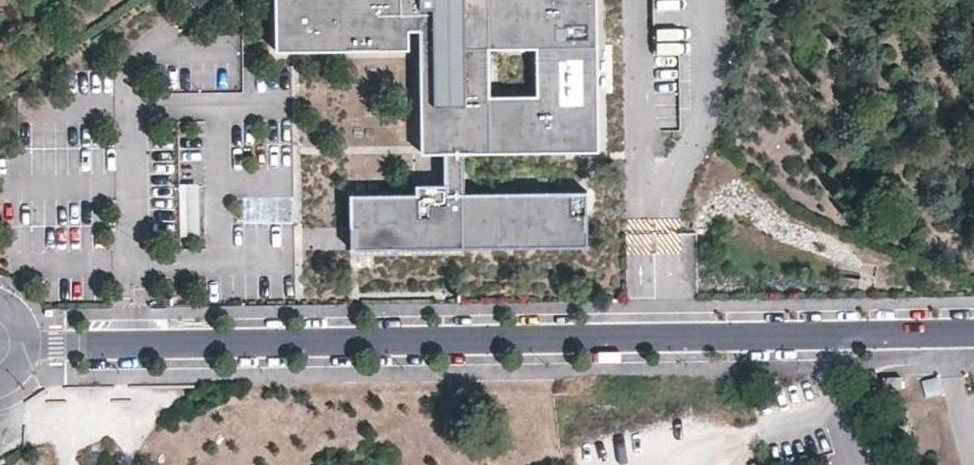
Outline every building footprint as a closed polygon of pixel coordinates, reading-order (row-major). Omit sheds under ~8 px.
[(277,49),(441,50),(443,152),(444,194),(464,193),(464,153),(599,151),(598,0),(279,0),(277,49)] [(181,219),(197,220),(199,185),(183,184),(181,219)] [(444,194),(351,192),(351,241),(351,249),(581,248),(580,191),(464,193),(444,194)]
